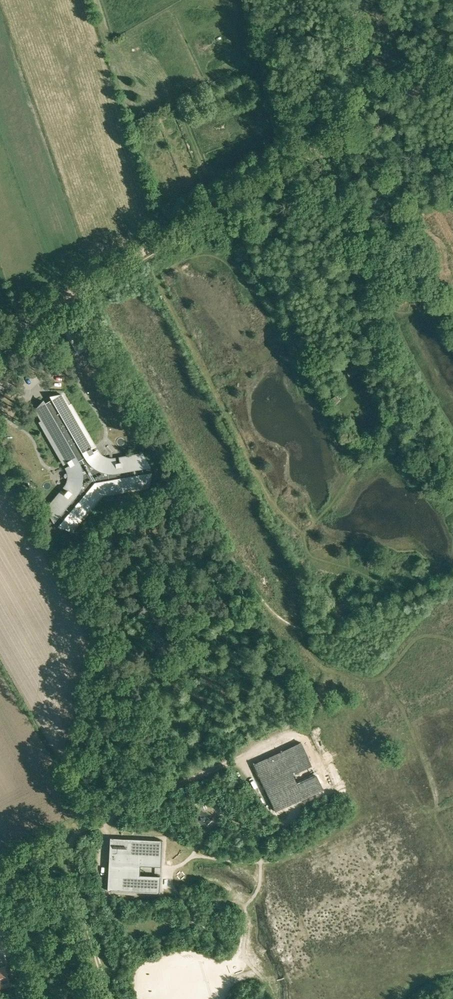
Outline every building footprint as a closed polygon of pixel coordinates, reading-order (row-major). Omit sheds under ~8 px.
[(349,368),(346,369),(350,377),(359,373),(354,364),(349,368)] [(60,409),(54,398),(55,398),(55,397),(46,400),(46,401),(47,401),(47,402),(39,407),(38,406),(38,405),(37,405),(31,411),(31,412),(32,411),(39,422),(36,424),(36,425),(37,424),(61,464),(64,463),(66,466),(63,468),(64,470),(64,472),(65,474),(65,476),(65,478),(65,480),(65,482),(65,484),(64,486),(63,488),(62,490),(64,492),(62,495),(59,493),(44,508),(43,507),(42,508),(48,520),(49,520),(49,519),(53,515),(58,520),(54,524),(53,524),(53,525),(65,531),(66,530),(65,530),(97,498),(140,486),(140,487),(141,487),(142,473),(141,473),(141,474),(135,476),(133,469),(139,467),(140,468),(140,467),(133,456),(132,456),(132,457),(111,463),(112,466),(108,467),(107,464),(105,464),(103,464),(101,463),(99,463),(97,462),(95,461),(93,459),(92,458),(90,457),(89,455),(87,453),(85,455),(83,452),(86,450),(63,409),(64,409),(63,408),(60,409)] [(30,476),(25,479),(32,489),(37,485),(30,476)] [(314,747),(265,765),(282,814),(297,808),(290,788),(309,781),(316,802),(331,797),(314,747)] [(107,882),(107,890),(110,890),(156,892),(156,893),(160,893),(160,885),(160,876),(138,875),(139,865),(139,855),(161,857),(162,848),(163,840),(159,840),(113,838),(113,837),(110,837),(109,845),(110,845),(109,862),(109,865),(108,882),(107,882)]
